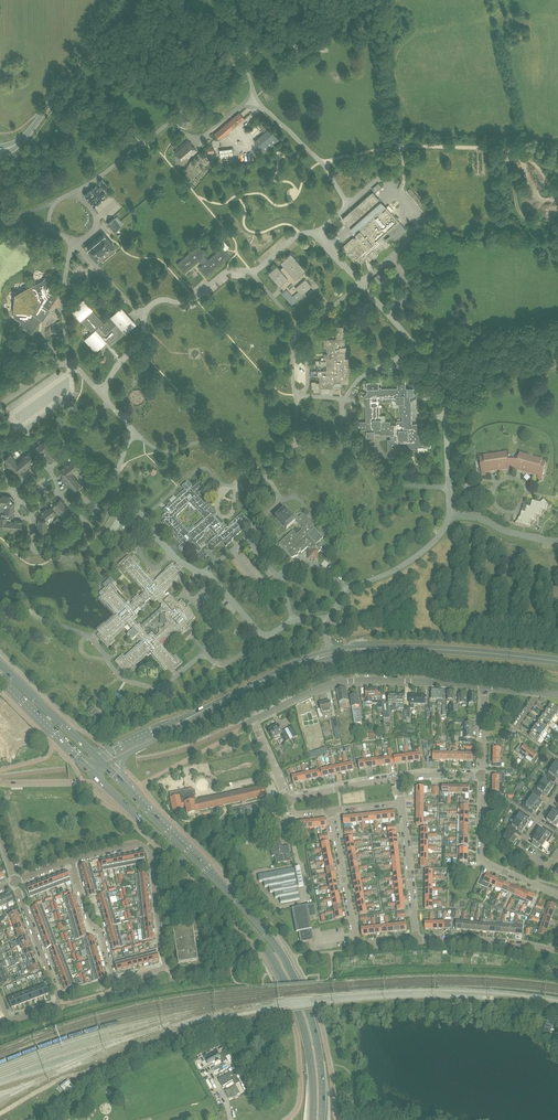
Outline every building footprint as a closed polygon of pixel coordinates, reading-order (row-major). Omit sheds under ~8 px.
[(244,119),(239,113),(214,134),(220,140),(244,119)] [(186,129),(190,121),(180,115),(175,123),(186,129)] [(254,141),(264,153),(279,140),(269,128),(254,141)] [(187,155),(189,159),(197,151),(187,140),(174,152),(181,160),(187,155)] [(219,150),(220,157),(233,155),(232,148),(219,150)] [(353,179),(350,172),(344,175),(347,182),(353,179)] [(94,207),(97,204),(100,202),(105,197),(103,195),(107,192),(103,188),(107,185),(102,179),(98,182),(101,186),(98,189),(96,186),(84,195),(94,207)] [(380,183),(374,189),(379,194),(385,188),(380,183)] [(318,198),(320,197),(322,199),(332,191),(330,188),(323,194),(322,193),(317,196),(318,198)] [(343,218),(347,223),(356,234),(356,238),(353,238),(342,247),(354,261),(357,258),(361,263),(367,258),(369,261),(372,258),(373,258),(374,258),(375,258),(376,258),(377,257),(377,256),(377,255),(378,255),(377,254),(384,247),(385,248),(386,248),(387,248),(387,247),(388,247),(389,246),(389,245),(389,244),(383,236),(387,232),(396,241),(407,231),(373,192),(343,218)] [(117,216),(117,217),(107,224),(113,231),(122,223),(117,216)] [(126,236),(122,232),(117,235),(121,240),(126,236)] [(100,258),(102,261),(115,250),(113,248),(114,247),(104,234),(87,249),(97,261),(100,258)] [(200,261),(199,262),(201,264),(202,263),(203,264),(199,267),(207,276),(230,257),(222,248),(208,260),(204,256),(207,253),(199,244),(177,264),(185,273),(199,260),(200,261)] [(268,273),(279,285),(284,290),(281,293),(292,304),(303,294),(302,293),(311,285),(306,279),(310,276),(290,253),(280,262),(283,266),(280,269),(276,265),(268,273)] [(106,262),(113,256),(111,254),(104,260),(106,262)] [(49,308),(61,291),(50,284),(51,282),(45,278),(43,281),(42,281),(40,276),(35,278),(38,283),(15,294),(14,317),(21,322),(19,325),(32,334),(41,320),(49,308)] [(69,295),(73,300),(83,291),(79,286),(69,295)] [(71,310),(80,320),(81,320),(92,332),(84,339),(95,351),(107,341),(110,345),(125,333),(136,324),(121,307),(110,316),(111,317),(104,324),(92,310),(93,310),(83,299),(71,310)] [(54,323),(61,321),(59,314),(52,315),(54,323)] [(343,326),(336,327),(335,327),(336,339),(323,339),(324,347),(328,347),(328,354),(324,354),(324,360),(326,360),(326,370),(324,370),(324,369),(311,369),(311,377),(318,377),(319,377),(319,383),(316,383),(316,382),(311,382),(312,389),(313,389),(314,392),(321,392),(321,388),(332,387),(331,383),(341,382),(341,384),(349,384),(348,358),(345,358),(345,351),(346,350),(346,346),(345,346),(344,331),(343,330),(343,326)] [(41,380),(30,384),(32,388),(43,384),(41,380)] [(397,380),(397,388),(379,389),(379,382),(367,382),(367,393),(363,397),(363,403),(365,403),(366,421),(358,421),(358,430),(367,429),(367,431),(367,437),(374,437),(374,434),(378,433),(378,434),(390,434),(390,436),(391,439),(388,439),(388,452),(391,452),(391,458),(401,458),(401,449),(418,448),(418,447),(424,447),(427,447),(428,447),(429,447),(429,446),(430,446),(430,445),(430,444),(430,443),(430,442),(429,441),(428,441),(428,440),(427,440),(423,440),(423,424),(412,424),(411,412),(412,412),(411,401),(410,401),(410,396),(414,395),(414,388),(407,388),(405,388),(405,380),(397,380)] [(36,447),(41,453),(44,450),(48,454),(47,455),(51,461),(57,456),(54,452),(55,451),(52,447),(54,445),(50,441),(47,444),(45,441),(42,443),(41,442),(36,447)] [(30,462),(31,461),(33,459),(33,458),(35,457),(32,452),(30,454),(28,453),(23,457),(24,458),(17,464),(13,460),(14,459),(10,453),(9,454),(7,452),(2,456),(4,458),(6,461),(6,462),(7,464),(5,466),(8,470),(10,468),(15,474),(19,471),(19,472),(22,470),(23,472),(30,466),(29,464),(31,463),(30,462)] [(506,461),(507,454),(483,457),(483,458),(479,458),(480,467),(484,466),(485,472),(506,469),(506,468),(512,468),(518,469),(518,470),(538,476),(538,474),(542,476),(546,463),(542,462),(542,461),(519,455),(519,462),(506,461)] [(60,471),(62,473),(62,474),(61,475),(63,477),(61,479),(67,486),(69,484),(71,486),(72,485),(75,489),(77,491),(81,487),(80,485),(81,484),(76,478),(75,479),(69,473),(73,469),(74,470),(80,465),(75,459),(72,462),(71,461),(69,463),(67,461),(63,464),(65,466),(60,471)] [(245,524),(249,521),(241,513),(229,525),(229,526),(227,528),(205,502),(205,501),(199,494),(205,488),(200,482),(193,488),(187,482),(182,487),(184,490),(175,498),(176,499),(171,503),(170,502),(167,505),(168,506),(163,510),(165,513),(162,516),(165,520),(162,522),(167,528),(166,528),(169,531),(174,536),(173,536),(181,545),(178,548),(183,553),(189,548),(196,555),(202,550),(196,543),(203,537),(203,536),(205,534),(204,533),(206,531),(207,532),(210,530),(215,536),(208,543),(214,549),(221,542),(225,547),(232,541),(232,540),(247,526),(245,524)] [(13,517),(14,502),(13,502),(9,497),(9,496),(0,495),(0,513),(1,514),(1,516),(0,516),(0,528),(17,529),(17,528),(21,528),(22,521),(15,520),(15,522),(10,521),(11,517),(13,517)] [(40,519),(38,519),(38,527),(39,527),(39,532),(39,534),(45,534),(45,532),(47,532),(47,524),(46,524),(46,519),(50,516),(56,512),(54,510),(56,508),(61,514),(62,513),(63,515),(68,511),(66,509),(67,509),(64,505),(60,499),(51,506),(48,508),(47,508),(41,512),(43,514),(40,516),(40,519)] [(316,552),(318,553),(320,550),(323,553),(329,547),(322,539),(313,528),(313,521),(315,520),(309,514),(307,516),(301,516),(298,518),(295,514),(291,517),(284,509),(275,518),(286,530),(295,521),(302,530),(296,535),(293,531),(279,543),(291,557),(293,557),(295,556),(296,556),(297,556),(298,555),(298,554),(298,553),(300,551),(301,552),(307,547),(308,548),(309,547),(310,549),(310,551),(309,557),(316,558),(316,552)] [(202,559),(207,555),(203,551),(198,555),(202,559)] [(190,611),(191,610),(188,606),(186,608),(180,602),(177,605),(170,597),(168,598),(163,593),(178,580),(180,583),(187,576),(177,564),(174,566),(172,564),(165,570),(156,579),(157,579),(155,581),(152,579),(151,580),(138,564),(140,562),(134,555),(131,558),(129,555),(117,566),(124,573),(126,571),(144,592),(139,597),(138,595),(132,600),(133,602),(128,606),(115,592),(118,590),(112,584),(114,582),(110,577),(102,584),(105,587),(103,589),(104,590),(100,594),(101,596),(99,598),(105,605),(106,604),(114,614),(114,613),(116,615),(114,617),(104,625),(104,624),(97,630),(99,633),(97,635),(107,647),(115,641),(113,638),(127,625),(132,631),(130,632),(127,635),(132,640),(137,636),(141,642),(124,657),(122,655),(115,661),(125,673),(128,671),(130,673),(137,667),(135,665),(147,654),(148,656),(150,654),(152,656),(160,665),(159,666),(165,673),(168,671),(170,673),(182,663),(176,655),(173,657),(160,643),(166,638),(167,640),(173,635),(172,634),(175,631),(184,641),(192,634),(191,633),(193,631),(191,628),(194,625),(192,623),(194,622),(192,620),(195,618),(192,614),(193,613),(190,611)] [(395,618),(397,616),(398,614),(402,610),(400,609),(393,615),(395,618)] [(341,689),(336,690),(339,702),(349,701),(348,700),(346,688),(341,689)] [(365,696),(361,696),(363,705),(366,705),(372,705),(372,703),(372,690),(369,690),(369,689),(367,689),(366,690),(365,690),(365,696)] [(374,690),(372,690),(372,703),(378,703),(378,708),(382,708),(382,696),(378,696),(378,690),(377,690),(377,689),(375,689),(374,690)] [(356,696),(350,696),(351,700),(352,708),(353,714),(353,719),(354,724),(362,723),(361,717),(360,712),(358,699),(358,695),(356,696)] [(403,709),(404,704),(404,696),(396,695),(396,703),(397,704),(399,704),(399,709),(403,709)] [(426,697),(418,696),(417,704),(425,705),(426,697)] [(551,705),(546,701),(545,703),(550,707),(547,710),(556,716),(557,713),(557,714),(557,713),(557,710),(551,705)] [(329,702),(320,704),(323,715),(332,713),(329,702)] [(93,705),(88,710),(99,721),(103,718),(100,715),(101,714),(93,705)] [(541,708),(546,712),(544,715),(552,721),(554,718),(554,719),(556,716),(547,710),(542,707),(541,708)] [(319,723),(317,715),(313,716),(311,711),(308,712),(308,711),(308,712),(307,712),(306,712),(306,713),(301,714),(303,722),(304,727),(309,725),(309,726),(314,724),(319,723)] [(538,713),(542,717),(543,717),(540,720),(549,727),(549,726),(550,724),(551,724),(552,721),(544,715),(539,712),(538,713)] [(7,715),(2,720),(9,727),(15,724),(15,723),(7,715)] [(534,719),(539,722),(537,725),(536,726),(545,732),(545,731),(547,729),(549,727),(540,720),(535,717),(534,719)] [(339,727),(338,723),(337,718),(331,719),(333,729),(334,728),(336,737),(341,736),(339,727)] [(531,724),(535,727),(533,731),(542,737),(541,736),(543,734),(545,732),(536,726),(537,725),(532,722),(531,724)] [(9,727),(7,728),(10,733),(18,728),(15,724),(9,727)] [(281,732),(277,725),(272,728),(273,729),(268,731),(272,738),(274,737),(274,738),(275,740),(279,738),(279,736),(280,735),(280,734),(284,742),(290,740),(284,730),(281,732)] [(288,728),(293,738),(298,736),(292,726),(288,728)] [(529,736),(538,742),(540,739),(542,737),(533,731),(528,727),(527,729),(532,732),(529,736)] [(18,728),(10,733),(12,737),(20,732),(18,728)] [(460,738),(460,742),(466,743),(466,739),(473,739),(473,732),(465,732),(465,731),(463,731),(463,739),(460,738)] [(20,732),(12,737),(15,741),(21,737),(21,738),(23,737),(20,732)] [(377,739),(376,736),(376,732),(368,733),(368,740),(377,739)] [(27,754),(23,740),(22,740),(21,738),(21,737),(15,741),(16,744),(0,749),(0,762),(27,754)] [(493,745),(493,756),(500,756),(500,748),(502,748),(502,745),(493,745)] [(519,748),(517,751),(519,753),(525,758),(527,756),(531,750),(524,746),(522,750),(519,748)] [(531,750),(527,756),(533,760),(532,762),(535,764),(539,757),(531,750)] [(433,760),(439,760),(440,753),(433,753),(433,752),(429,752),(429,756),(433,756),(433,760)] [(407,755),(399,756),(400,763),(408,762),(407,755)] [(399,756),(390,757),(391,764),(393,764),(400,763),(399,756)] [(493,756),(493,763),(493,767),(501,767),(504,767),(504,764),(500,763),(500,756),(493,756)] [(352,763),(346,764),(347,771),(354,770),(352,763)] [(545,775),(551,779),(553,777),(557,780),(557,772),(553,768),(549,774),(547,773),(545,775)] [(319,770),(312,772),(314,779),(322,777),(321,770),(319,770)] [(312,772),(305,773),(306,780),(314,779),(312,772)] [(493,776),(493,783),(503,784),(504,784),(505,773),(503,773),(498,773),(498,776),(493,776)] [(545,779),(541,785),(551,791),(555,786),(549,782),(551,779),(545,775),(544,778),(545,779)] [(503,791),(502,791),(502,790),(504,790),(504,788),(503,788),(503,784),(493,783),(492,794),(497,794),(503,795),(503,791)] [(519,783),(515,789),(519,792),(525,783),(520,784),(519,783)] [(541,793),(547,797),(551,791),(541,785),(539,788),(536,786),(533,791),(540,796),(541,793)] [(464,801),(464,804),(469,804),(469,799),(465,799),(465,794),(469,794),(469,787),(463,786),(462,797),(460,797),(460,801),(464,801)] [(241,802),(242,802),(246,801),(245,800),(265,796),(263,787),(257,788),(257,787),(243,790),(243,789),(239,790),(239,791),(194,801),(194,800),(185,802),(185,801),(181,802),(179,796),(181,796),(179,791),(174,792),(174,797),(170,798),(173,810),(175,809),(175,810),(179,809),(179,808),(182,808),(182,807),(185,806),(187,814),(200,812),(200,810),(218,806),(219,807),(223,806),(223,805),(241,801),(241,802)] [(527,799),(530,801),(539,808),(543,802),(538,798),(540,796),(533,791),(529,796),(527,799)] [(535,813),(539,808),(530,801),(527,799),(525,802),(521,807),(528,812),(530,810),(535,813)] [(468,812),(461,812),(456,812),(456,810),(453,810),(453,814),(456,814),(456,815),(461,815),(461,819),(468,819),(468,812)] [(519,817),(516,821),(526,827),(530,821),(525,817),(526,815),(520,810),(516,815),(519,817)] [(550,815),(557,821),(557,812),(555,810),(553,812),(552,811),(550,815)] [(557,825),(557,821),(550,815),(547,818),(548,819),(547,821),(552,825),(550,828),(556,831),(557,829),(556,828),(557,825)] [(246,823),(247,827),(250,840),(258,838),(254,821),(246,823)] [(507,828),(509,828),(514,832),(516,830),(521,833),(526,827),(516,821),(514,824),(511,823),(507,828)] [(513,845),(514,845),(515,845),(517,842),(516,842),(518,839),(512,835),(514,832),(509,828),(507,831),(508,832),(504,838),(513,845)] [(538,831),(536,834),(548,843),(554,834),(549,830),(547,833),(541,829),(539,832),(538,831)] [(548,843),(536,834),(534,838),(535,838),(533,841),(538,845),(536,848),(542,852),(544,849),(542,848),(546,842),(548,843)] [(387,842),(387,844),(390,843),(391,846),(398,846),(397,839),(390,840),(389,840),(389,838),(385,839),(385,842),(387,842)] [(281,847),(280,839),(272,841),(273,848),(270,849),(272,857),(275,856),(276,864),(291,861),(288,845),(281,847)] [(463,868),(464,862),(467,862),(467,855),(456,855),(456,865),(453,865),(453,868),(463,868)] [(100,860),(103,873),(108,872),(106,859),(100,860)] [(85,864),(79,866),(81,871),(92,868),(90,863),(85,864)] [(300,867),(258,875),(259,882),(263,881),(264,887),(269,886),(270,893),(274,892),(275,898),(279,897),(280,903),(300,900),(297,887),(303,886),(300,867)] [(81,871),(82,876),(93,873),(92,868),(81,871)] [(69,876),(67,871),(61,873),(65,883),(71,881),(69,876)] [(61,873),(56,875),(60,885),(65,883),(61,873)] [(82,876),(84,882),(95,879),(93,873),(82,876)] [(56,875),(51,877),(55,887),(60,885),(56,875)] [(484,882),(490,884),(493,877),(487,875),(484,882)] [(51,877),(46,879),(50,889),(55,887),(51,877)] [(499,880),(493,877),(490,884),(488,888),(486,888),(485,891),(488,892),(489,889),(491,890),(493,886),(496,887),(499,880)] [(48,892),(47,890),(50,889),(46,879),(41,881),(45,891),(46,893),(48,892)] [(84,882),(85,887),(96,884),(95,879),(84,882)] [(496,887),(502,890),(505,883),(499,880),(496,887)] [(40,893),(45,891),(41,881),(36,883),(40,893)] [(36,883),(31,885),(35,895),(40,893),(36,883)] [(507,894),(508,892),(511,886),(505,883),(502,890),(501,892),(507,894)] [(85,887),(87,892),(98,889),(96,884),(85,887)] [(28,892),(30,897),(35,895),(31,885),(26,887),(28,892)] [(508,892),(514,895),(517,888),(511,886),(508,892)] [(517,896),(520,898),(523,891),(517,888),(514,895),(512,899),(511,899),(509,902),(513,903),(514,900),(515,901),(517,896)] [(93,896),(97,895),(99,894),(98,889),(87,892),(88,897),(93,896)] [(520,898),(526,901),(529,894),(523,891),(520,898)] [(108,893),(98,896),(99,901),(110,898),(108,893)] [(10,894),(4,896),(7,905),(14,902),(10,894)] [(535,896),(529,894),(526,901),(532,903),(535,896)] [(74,895),(63,898),(65,903),(76,900),(74,895)] [(99,901),(101,906),(111,903),(110,898),(99,901)] [(65,903),(66,909),(77,906),(76,900),(65,903)] [(101,906),(102,911),(113,908),(111,903),(101,906)] [(549,903),(546,909),(553,912),(556,905),(549,903)] [(43,907),(42,904),(31,908),(33,913),(44,909),(45,909),(44,907),(43,907)] [(311,929),(310,921),(309,917),(316,916),(314,904),(291,909),(296,932),(298,932),(300,942),(314,940),(311,929)] [(66,909),(68,914),(79,911),(77,906),(66,909)] [(102,911),(103,917),(114,914),(113,908),(102,911)] [(33,913),(35,918),(46,914),(44,909),(33,913)] [(546,909),(544,915),(544,916),(551,918),(553,912),(546,909)] [(17,911),(8,914),(11,920),(19,917),(17,911)] [(68,914),(69,919),(80,916),(79,911),(68,914)] [(35,918),(37,923),(48,919),(46,914),(35,918)] [(103,917),(105,922),(116,919),(114,914),(103,917)] [(540,917),(543,918),(542,922),(549,924),(551,918),(544,916),(544,915),(542,914),(540,917)] [(69,919),(71,924),(81,921),(80,916),(69,919)] [(443,922),(438,922),(438,929),(444,929),(444,922),(446,922),(446,916),(443,916),(443,922)] [(474,923),(470,923),(469,930),(476,931),(476,923),(477,919),(478,919),(479,916),(475,916),(475,919),(474,918),(474,923)] [(482,931),(489,932),(490,925),(490,920),(492,920),(492,917),(488,916),(488,920),(483,919),(482,931)] [(11,920),(13,926),(21,923),(19,917),(11,920)] [(107,927),(117,924),(121,923),(119,918),(116,919),(105,922),(107,927)] [(502,921),(497,921),(496,933),(502,933),(503,921),(505,921),(505,918),(502,918),(502,921)] [(37,923),(39,928),(49,924),(48,919),(37,923)] [(514,922),(513,927),(509,926),(509,934),(515,934),(516,925),(516,922),(518,922),(518,919),(515,919),(515,922),(514,922)] [(71,924),(72,929),(83,926),(81,921),(71,924)] [(542,922),(540,928),(547,931),(549,924),(542,922)] [(13,926),(15,932),(23,929),(21,923),(13,926)] [(39,928),(41,933),(51,929),(49,924),(39,928)] [(118,925),(107,928),(108,933),(119,930),(118,925)] [(173,928),(177,956),(178,964),(198,961),(192,925),(173,928)] [(72,929),(74,934),(84,931),(83,926),(72,929)] [(537,930),(539,931),(538,935),(545,937),(547,931),(540,928),(538,927),(537,930)] [(17,938),(26,935),(23,929),(15,932),(17,938)] [(41,933),(43,938),(53,934),(51,929),(41,933)] [(108,933),(110,939),(120,936),(119,930),(108,933)] [(75,940),(86,937),(84,931),(74,934),(75,940)] [(43,938),(45,943),(55,939),(53,934),(43,938)] [(93,936),(86,938),(83,939),(84,945),(95,942),(93,936)] [(110,939),(111,944),(122,941),(120,936),(110,939)] [(26,937),(18,940),(15,941),(18,946),(29,942),(26,937)] [(47,948),(57,944),(55,939),(45,943),(47,948)] [(113,949),(123,946),(122,941),(111,944),(113,949)] [(31,948),(29,942),(18,946),(18,947),(17,947),(19,952),(22,951),(31,948)] [(84,945),(86,950),(96,947),(95,942),(84,945)] [(60,944),(50,948),(52,954),(62,950),(60,944)] [(86,950),(87,955),(98,952),(96,947),(86,950)] [(22,951),(23,954),(22,954),(23,957),(33,953),(31,948),(22,951)] [(157,955),(156,949),(151,951),(153,961),(159,960),(157,955)] [(52,954),(53,959),(64,955),(62,950),(52,954)] [(87,955),(89,960),(99,957),(98,952),(87,955)] [(25,959),(26,962),(35,959),(33,953),(23,957),(24,960),(25,959)] [(53,959),(55,964),(66,960),(64,955),(53,959)] [(89,960),(90,965),(101,962),(99,957),(89,960)] [(26,962),(27,965),(26,966),(27,968),(37,964),(35,959),(26,962)] [(115,966),(117,971),(122,970),(119,959),(114,960),(115,966)] [(55,964),(57,969),(68,965),(66,960),(55,964)] [(90,965),(91,970),(102,967),(101,962),(90,965)] [(31,974),(39,971),(37,964),(27,968),(28,971),(29,970),(31,974)] [(57,969),(59,974),(69,970),(68,965),(57,969)] [(104,973),(102,967),(91,970),(89,971),(90,976),(93,975),(93,976),(104,973)] [(1,979),(8,976),(6,970),(0,972),(0,977),(1,979)] [(59,974),(61,979),(71,975),(69,970),(59,974)] [(92,982),(95,981),(100,979),(105,978),(104,973),(93,976),(91,976),(92,982)] [(61,979),(63,984),(73,980),(71,975),(61,979)] [(3,985),(11,982),(8,976),(1,979),(3,985)] [(70,987),(75,985),(73,980),(63,984),(65,989),(70,987)] [(45,985),(40,987),(43,996),(49,994),(45,985)] [(40,987),(35,989),(38,998),(43,996),(40,987)] [(35,989),(29,991),(33,1000),(38,998),(35,989)] [(29,991),(24,993),(28,1002),(33,1000),(29,991)] [(24,993),(19,995),(22,1004),(28,1002),(24,993)] [(19,995),(14,997),(17,1006),(22,1004),(19,995)] [(14,997),(8,999),(12,1008),(17,1006),(14,997)] [(542,1031),(549,1034),(552,1024),(546,1022),(542,1031)] [(220,1055),(221,1059),(226,1056),(229,1054),(226,1049),(222,1051),(223,1053),(220,1055)] [(209,1064),(220,1058),(217,1052),(206,1058),(209,1064)] [(226,1066),(224,1062),(212,1069),(214,1073),(226,1066)] [(232,1078),(234,1081),(241,1077),(241,1075),(240,1074),(239,1074),(237,1070),(233,1072),(236,1075),(232,1078)] [(232,1076),(230,1073),(218,1080),(221,1086),(232,1081),(230,1077),(232,1076)] [(242,1077),(241,1077),(234,1081),(235,1084),(240,1081),(242,1085),(246,1083),(242,1077)] [(60,1086),(66,1093),(73,1087),(68,1080),(60,1086)] [(240,1094),(235,1085),(225,1091),(227,1096),(231,1094),(233,1098),(240,1094)]
